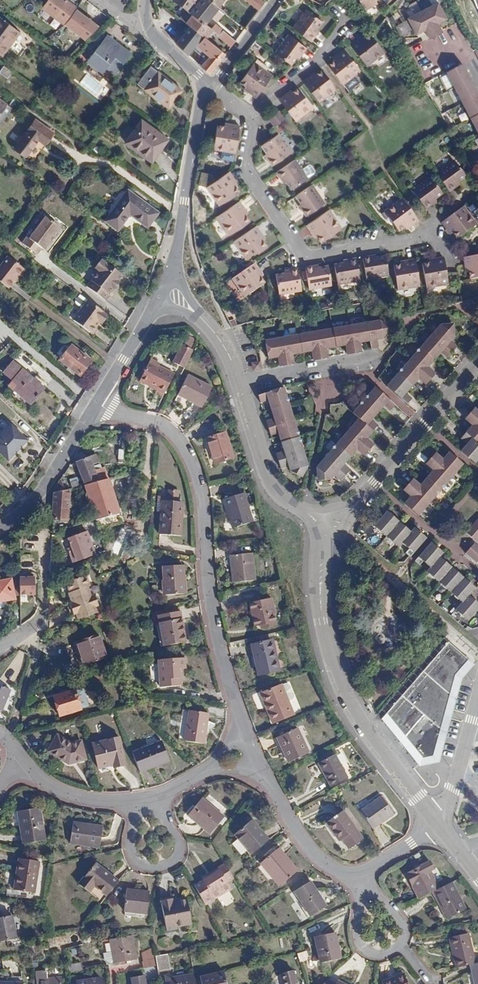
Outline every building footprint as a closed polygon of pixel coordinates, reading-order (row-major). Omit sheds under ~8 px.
[(66,0),(49,0),(43,9),(63,24),(73,10),(75,7),(66,0)] [(190,13),(200,0),(170,0),(190,13)] [(190,13),(193,16),(205,24),(218,8),(208,0),(200,0),(190,13)] [(218,8),(225,0),(208,0),(218,8)] [(258,11),(265,2),(261,0),(244,0),(258,11)] [(376,1),(375,0),(358,0),(363,8),(376,1)] [(435,3),(406,20),(416,37),(425,32),(429,40),(442,33),(437,25),(446,20),(435,3)] [(99,28),(73,10),(63,24),(89,42),(99,28)] [(308,13),(294,32),(309,43),(313,38),(316,40),(321,33),(318,32),(324,24),(308,13)] [(205,24),(193,16),(187,24),(204,38),(211,28),(205,24)] [(0,17),(0,55),(3,57),(21,33),(0,17)] [(219,37),(224,31),(215,24),(211,28),(219,37)] [(204,38),(190,29),(178,44),(191,55),(197,47),(204,38)] [(230,48),(236,41),(224,31),(219,37),(218,38),(230,48)] [(356,37),(346,44),(363,66),(381,51),(366,32),(360,37),(358,35),(356,37)] [(108,35),(100,45),(105,49),(113,39),(108,35)] [(209,57),(200,66),(211,75),(225,55),(204,38),(197,47),(209,57)] [(290,38),(276,57),(292,68),(297,62),(300,56),(303,58),(308,51),(290,38)] [(105,49),(100,45),(87,62),(101,74),(103,72),(111,79),(131,53),(113,39),(105,49)] [(331,61),(325,65),(340,84),(358,70),(341,49),(331,57),(329,59),(331,61)] [(243,87),(256,96),(272,74),(253,61),(239,80),(244,84),(243,87)] [(442,73),(477,134),(477,98),(458,63),(442,73)] [(12,72),(4,66),(0,72),(0,73),(7,79),(12,72)] [(182,91),(151,67),(138,84),(168,108),(182,91)] [(317,104),(335,89),(320,71),(313,76),(311,74),(307,77),(300,83),(317,104)] [(351,92),(362,83),(357,77),(346,86),(351,92)] [(290,93),(289,91),(287,93),(277,101),(294,122),(311,109),(295,89),(290,93)] [(49,96),(43,92),(38,98),(45,103),(49,96)] [(283,121),(276,112),(267,119),(274,129),(283,121)] [(35,120),(15,149),(26,158),(39,140),(45,145),(54,134),(35,120)] [(155,148),(160,151),(168,140),(142,121),(126,144),(147,159),(155,148)] [(235,153),(239,126),(223,124),(222,127),(215,126),(212,150),(235,153)] [(274,137),(272,138),(258,148),(263,155),(267,161),(265,163),(269,169),(287,155),(274,137)] [(152,163),(160,151),(155,148),(147,159),(152,163)] [(299,171),(292,161),(274,174),(279,181),(281,179),(284,184),(289,191),(305,180),(304,179),(310,175),(311,173),(307,168),(305,167),(304,167),(299,171)] [(448,190),(451,193),(456,188),(455,186),(461,182),(467,177),(455,162),(437,176),(447,191),(448,190)] [(232,171),(217,182),(210,188),(223,206),(243,192),(239,186),(241,185),(232,171)] [(432,203),(438,199),(444,195),(432,179),(414,194),(427,211),(434,206),(432,203)] [(323,206),(310,187),(294,198),(299,205),(303,211),(301,213),(305,219),(323,206)] [(128,192),(106,223),(118,232),(130,216),(148,229),(158,213),(128,192)] [(241,201),(219,217),(232,235),(252,221),(248,215),(250,214),(241,201)] [(420,223),(404,201),(386,215),(401,234),(406,230),(409,232),(420,223)] [(443,220),(454,233),(456,231),(460,237),(477,223),(477,221),(465,204),(455,211),(443,220)] [(340,230),(327,211),(305,227),(314,240),(316,238),(320,244),(340,230)] [(46,217),(30,238),(35,242),(50,222),(60,229),(60,228),(46,217)] [(35,242),(30,238),(29,239),(27,237),(22,244),(37,255),(42,248),(44,250),(60,229),(50,222),(35,242)] [(258,226),(236,241),(249,260),(269,246),(266,240),(267,239),(258,226)] [(367,282),(389,278),(385,254),(378,255),(363,258),(367,282)] [(468,256),(471,271),(474,271),(475,277),(477,277),(477,254),(468,256)] [(0,267),(0,283),(8,289),(14,281),(16,277),(19,279),(26,270),(8,257),(0,267)] [(448,285),(444,257),(435,258),(435,259),(428,260),(428,263),(422,265),(426,289),(448,285)] [(339,287),(360,283),(356,259),(347,261),(347,259),(343,259),(334,261),(339,287)] [(118,282),(123,275),(102,260),(95,269),(99,272),(87,288),(105,302),(110,296),(109,295),(113,289),(114,289),(119,282),(118,282)] [(306,269),(315,268),(314,265),(327,263),(327,261),(318,263),(313,264),(313,266),(306,268),(306,269)] [(310,292),(332,288),(327,263),(314,265),(315,268),(306,269),(310,292)] [(398,294),(420,289),(416,263),(400,266),(401,268),(394,270),(398,294)] [(257,264),(234,280),(248,298),(268,283),(264,278),(266,276),(257,264)] [(281,297),(302,293),(298,270),(297,267),(290,268),(283,270),(284,272),(277,273),(281,297)] [(101,325),(107,316),(80,296),(75,302),(75,305),(82,310),(73,322),(91,335),(99,324),(101,325)] [(456,321),(440,322),(386,384),(408,403),(412,398),(406,393),(419,377),(426,383),(435,373),(428,367),(441,352),(448,358),(458,346),(451,341),(457,334),(456,321)] [(386,324),(272,340),(276,360),(285,359),(287,368),(301,366),(299,357),(318,354),(320,363),(334,361),(333,351),(351,349),(353,358),(368,355),(366,346),(376,344),(377,354),(385,353),(384,342),(387,342),(397,330),(386,324)] [(71,346),(60,361),(80,376),(91,361),(71,346)] [(185,370),(194,352),(182,346),(174,364),(185,370)] [(14,362),(5,372),(14,381),(9,387),(30,405),(44,388),(14,362)] [(158,367),(149,362),(140,381),(165,394),(175,375),(158,367)] [(260,363),(252,364),(253,373),(263,371),(260,363)] [(196,401),(194,403),(203,407),(213,388),(189,375),(180,392),(196,401)] [(364,418),(318,469),(319,483),(333,483),(340,476),(347,482),(356,471),(349,464),(362,449),(370,457),(379,446),(372,439),(383,426),(376,420),(390,405),(397,410),(401,405),(380,386),(357,411),(364,418)] [(279,423),(269,427),(273,441),(283,438),(288,457),(279,460),(281,465),(283,470),(285,473),(294,471),(295,476),(307,481),(313,469),(289,391),(263,399),(265,406),(273,404),(279,423)] [(179,395),(194,403),(196,401),(180,392),(179,395)] [(477,459),(477,411),(474,407),(464,419),(471,425),(461,437),(467,443),(461,452),(474,463),(477,459)] [(10,425),(0,437),(0,454),(12,464),(30,442),(10,425)] [(207,438),(215,465),(234,459),(226,433),(207,438)] [(419,517),(434,500),(437,496),(464,465),(450,452),(443,459),(435,453),(426,464),(433,470),(421,485),(413,479),(404,490),(411,496),(405,504),(419,517)] [(84,486),(110,479),(105,467),(96,471),(94,465),(101,463),(97,454),(77,462),(84,486)] [(66,491),(60,479),(54,488),(54,520),(68,521),(71,489),(66,491)] [(121,513),(110,479),(84,486),(95,521),(121,513)] [(245,494),(224,500),(233,528),(254,522),(245,494)] [(183,502),(161,501),(159,534),(182,536),(184,520),(182,519),(183,502)] [(412,555),(429,538),(417,527),(412,532),(389,511),(378,523),(401,544),(405,540),(411,547),(407,551),(412,555)] [(477,544),(477,523),(465,537),(475,547),(477,544)] [(77,562),(96,556),(88,532),(70,538),(73,547),(77,562)] [(477,611),(477,598),(473,593),(477,588),(441,556),(445,551),(433,541),(417,560),(422,564),(426,559),(433,565),(429,570),(466,601),(459,609),(471,619),(477,611)] [(74,563),(77,562),(73,547),(69,549),(74,563)] [(474,549),(465,559),(477,571),(477,553),(474,549)] [(253,554),(231,556),(233,583),(256,581),(253,554)] [(184,565),(163,566),(165,595),(186,594),(184,565)] [(87,576),(66,584),(70,593),(69,594),(72,603),(70,604),(74,615),(76,614),(78,620),(98,613),(96,607),(99,606),(95,595),(92,597),(88,588),(90,587),(87,576)] [(37,578),(21,579),(23,596),(37,596),(37,578)] [(20,580),(12,582),(12,579),(0,582),(0,603),(16,600),(15,597),(20,596),(20,580)] [(272,599),(250,604),(255,626),(268,623),(268,627),(276,625),(274,615),(276,615),(272,599)] [(181,611),(159,615),(164,646),(186,642),(181,611)] [(99,634),(77,642),(85,665),(108,658),(99,634)] [(271,640),(251,644),(259,676),(281,671),(278,658),(276,659),(271,640)] [(85,665),(77,642),(73,643),(81,667),(85,665)] [(461,665),(465,660),(445,643),(383,713),(390,721),(405,738),(421,757),(426,756),(429,756),(441,715),(449,687),(453,674),(461,665)] [(186,658),(158,660),(160,687),(183,685),(182,669),(187,669),(186,658)] [(382,714),(378,720),(418,767),(438,764),(439,762),(451,720),(453,711),(461,683),(462,678),(473,667),(465,660),(461,665),(453,674),(449,687),(441,715),(429,756),(426,756),(421,757),(405,738),(390,721),(383,713),(382,714)] [(286,683),(282,685),(288,700),(292,699),(293,697),(294,694),(290,685),(288,684),(286,683)] [(288,700),(282,685),(281,684),(261,693),(273,724),(295,715),(288,700)] [(0,686),(0,711),(2,712),(11,690),(0,686)] [(76,691),(55,698),(60,715),(81,709),(76,691)] [(186,735),(180,734),(179,740),(205,744),(210,713),(183,710),(182,717),(188,718),(186,735)] [(182,717),(180,734),(186,735),(188,718),(182,717)] [(299,728),(277,737),(289,762),(310,752),(299,728)] [(73,744),(58,736),(48,752),(69,764),(86,759),(82,741),(73,744)] [(120,737),(93,743),(99,768),(113,765),(114,768),(127,765),(120,737)] [(133,752),(141,773),(171,761),(163,741),(133,752)] [(336,754),(318,764),(331,787),(349,777),(336,754)] [(382,795),(361,811),(373,829),(395,813),(382,795)] [(225,817),(202,798),(188,816),(210,835),(225,817)] [(39,808),(19,811),(22,825),(19,826),(22,845),(46,841),(43,821),(41,822),(39,808)] [(346,835),(354,846),(364,838),(344,810),(326,823),(339,841),(341,839),(346,835)] [(270,840),(253,820),(235,835),(252,855),(270,840)] [(103,827),(73,823),(70,844),(100,848),(103,827)] [(349,850),(354,846),(346,835),(341,839),(349,850)] [(299,871),(280,848),(261,865),(279,887),(299,871)] [(40,862),(19,859),(15,891),(35,893),(40,862)] [(95,887),(106,897),(118,882),(96,863),(79,884),(89,893),(95,887)] [(405,874),(418,900),(433,893),(440,889),(428,863),(405,874)] [(229,883),(235,879),(234,877),(225,864),(208,874),(209,877),(203,881),(216,901),(232,889),(229,883)] [(312,882),(294,893),(310,918),(327,907),(312,882)] [(467,910),(453,883),(440,889),(433,893),(447,920),(467,910)] [(149,892),(127,889),(124,912),(147,915),(149,892)] [(173,899),(161,902),(166,929),(192,924),(186,899),(174,901),(173,899)] [(0,918),(0,942),(17,939),(12,916),(0,918)] [(334,933),(315,938),(320,964),(342,959),(340,948),(337,948),(334,933)] [(470,966),(477,964),(470,934),(450,939),(456,969),(470,966)] [(132,936),(122,938),(110,940),(115,964),(137,960),(132,936)] [(142,954),(144,969),(158,966),(156,956),(155,947),(142,954)] [(158,966),(159,970),(171,968),(168,954),(156,956),(158,966)] [(69,965),(70,973),(82,971),(81,963),(69,965)] [(37,972),(38,983),(62,983),(62,978),(47,979),(46,971),(37,972)] [(224,971),(200,977),(202,983),(227,983),(224,971)] [(294,971),(283,973),(285,983),(298,983),(294,971)] [(194,973),(170,978),(169,975),(165,975),(166,983),(196,983),(194,973)] [(382,983),(383,983),(408,983),(404,974),(382,983)]
